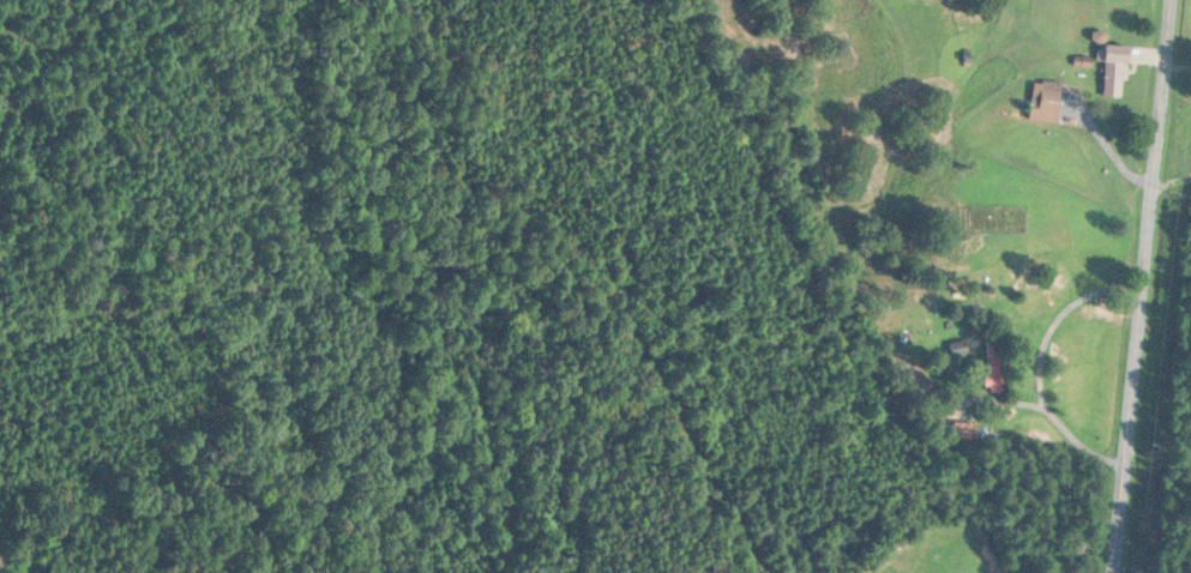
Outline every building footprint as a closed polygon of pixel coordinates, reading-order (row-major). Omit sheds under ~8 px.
[(1005,352),(1000,352),(1000,339),(987,339),(987,391),(1005,391),(1005,352)]
